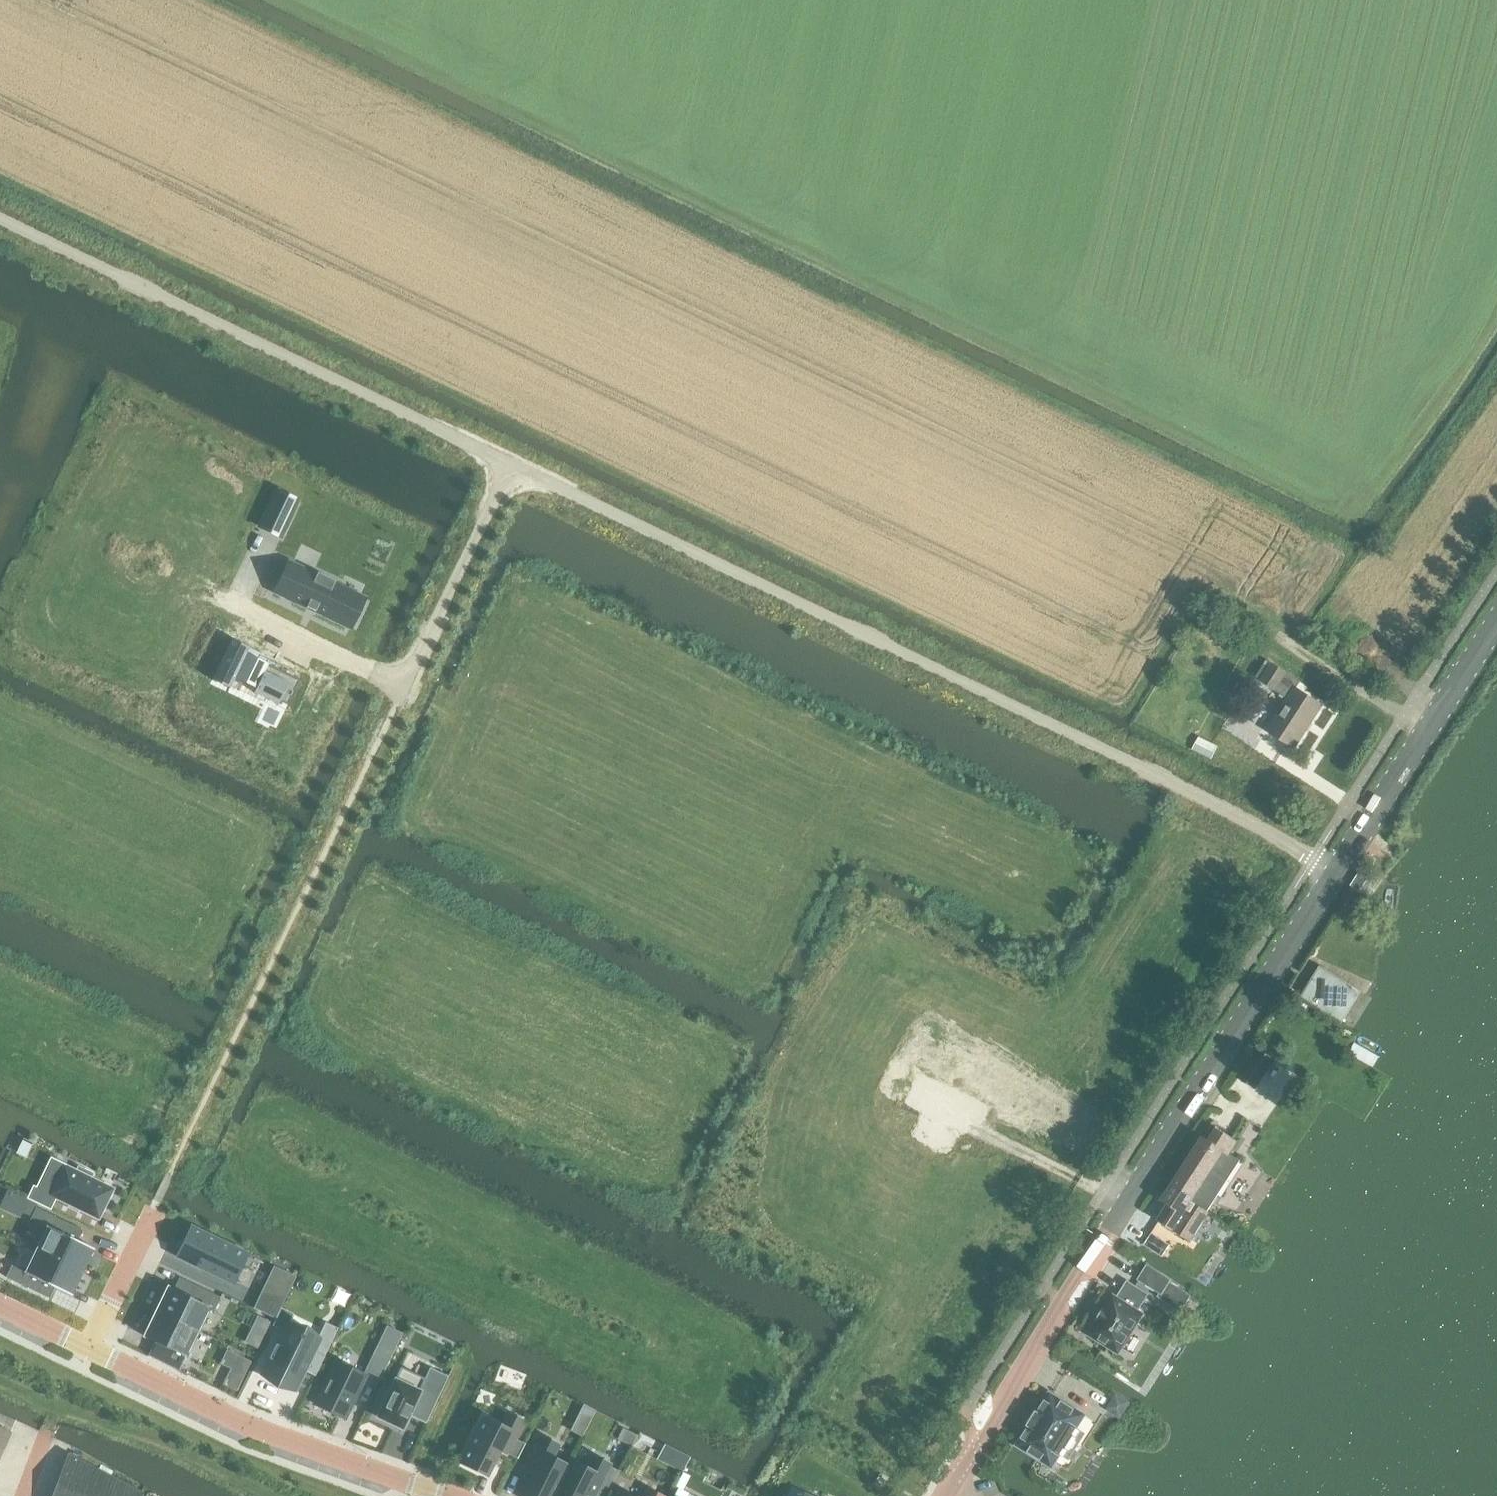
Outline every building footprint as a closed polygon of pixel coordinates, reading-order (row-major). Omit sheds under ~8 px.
[(276,490),(259,526),(281,536),(298,500),(276,490)] [(288,562),(274,591),(306,606),(306,607),(307,608),(308,605),(315,608),(313,611),(315,611),(315,610),(347,625),(359,600),(337,590),(339,586),(333,584),(334,581),(333,580),(332,583),(317,576),(318,573),(317,572),(315,575),(288,562)] [(231,639),(211,679),(229,688),(234,678),(255,688),(253,692),(278,704),(279,701),(287,704),(299,680),(267,664),(267,663),(246,653),(248,647),(231,639)] [(1321,705),(1296,688),(1300,681),(1272,662),(1260,680),(1287,697),(1267,729),(1294,746),(1321,705)] [(1192,749),(1211,758),(1217,745),(1198,736),(1192,749)] [(1370,870),(1363,866),(1351,885),(1357,889),(1370,870)] [(1319,964),(1300,995),(1341,1021),(1361,990),(1319,964)] [(1168,1204),(1157,1222),(1171,1230),(1191,1242),(1209,1212),(1207,1211),(1240,1160),(1229,1153),(1237,1141),(1215,1127),(1208,1140),(1202,1136),(1168,1188),(1161,1200),(1166,1202),(1166,1203),(1168,1204)] [(33,1185),(26,1198),(49,1209),(55,1197),(98,1218),(113,1188),(90,1177),(92,1173),(78,1166),(76,1170),(63,1164),(49,1193),(33,1185)] [(7,1190),(1,1204),(21,1214),(28,1200),(7,1190)] [(35,1207),(30,1219),(47,1227),(36,1249),(81,1271),(93,1248),(77,1240),(82,1229),(35,1207)] [(189,1226),(176,1254),(234,1282),(247,1254),(189,1226)] [(1170,1244),(1152,1232),(1144,1244),(1162,1256),(1170,1244)] [(11,1264),(5,1276),(49,1297),(54,1286),(70,1294),(81,1271),(36,1249),(25,1271),(11,1264)] [(1160,1276),(1147,1268),(1140,1279),(1153,1287),(1160,1276)] [(295,1276),(281,1269),(267,1299),(281,1305),(295,1276)] [(166,1284),(156,1279),(136,1321),(147,1325),(166,1284)] [(166,1290),(156,1311),(197,1331),(208,1308),(214,1310),(220,1297),(184,1279),(178,1292),(171,1288),(167,1286),(165,1290),(166,1290)] [(1139,1310),(1149,1293),(1127,1280),(1117,1296),(1113,1294),(1104,1308),(1103,1307),(1096,1319),(1097,1320),(1088,1334),(1115,1351),(1134,1321),(1137,1323),(1144,1313),(1139,1310)] [(145,1332),(144,1335),(147,1337),(155,1340),(148,1355),(178,1370),(185,1355),(197,1331),(156,1311),(146,1332),(145,1332)] [(256,1311),(247,1339),(261,1344),(270,1315),(256,1311)] [(388,1374),(401,1325),(382,1320),(370,1370),(388,1374)] [(284,1327),(262,1374),(294,1390),(304,1370),(314,1375),(324,1355),(313,1350),(317,1343),(303,1336),(303,1335),(299,1333),(298,1334),(284,1327)] [(221,1359),(232,1364),(224,1379),(238,1386),(253,1356),(229,1344),(221,1359)] [(335,1360),(314,1403),(344,1418),(365,1375),(335,1360)] [(383,1402),(377,1416),(402,1428),(408,1414),(425,1423),(441,1390),(423,1382),(425,1378),(400,1366),(388,1392),(386,1391),(381,1401),(383,1402)] [(1030,1425),(1018,1444),(1051,1465),(1064,1446),(1065,1447),(1073,1434),(1071,1433),(1084,1414),(1050,1393),(1038,1412),(1037,1411),(1028,1424),(1030,1425)] [(1114,1393),(1105,1409),(1119,1418),(1129,1402),(1114,1393)] [(574,1427),(586,1432),(596,1405),(584,1400),(574,1427)] [(484,1417),(461,1462),(486,1474),(499,1449),(517,1458),(524,1443),(515,1438),(524,1421),(506,1412),(500,1425),(484,1417)] [(9,1431),(0,1427),(0,1452),(9,1431)] [(522,1495),(552,1495),(570,1460),(569,1460),(567,1465),(552,1458),(558,1445),(541,1436),(524,1468),(533,1473),(522,1495)] [(142,1491),(69,1453),(52,1495),(140,1495),(142,1491)] [(673,1467),(682,1471),(689,1457),(680,1453),(673,1467)] [(552,1495),(582,1495),(585,1492),(593,1495),(594,1495),(610,1464),(592,1455),(585,1468),(570,1460),(552,1495)] [(673,1495),(686,1495),(688,1492),(677,1487),(673,1495)]
